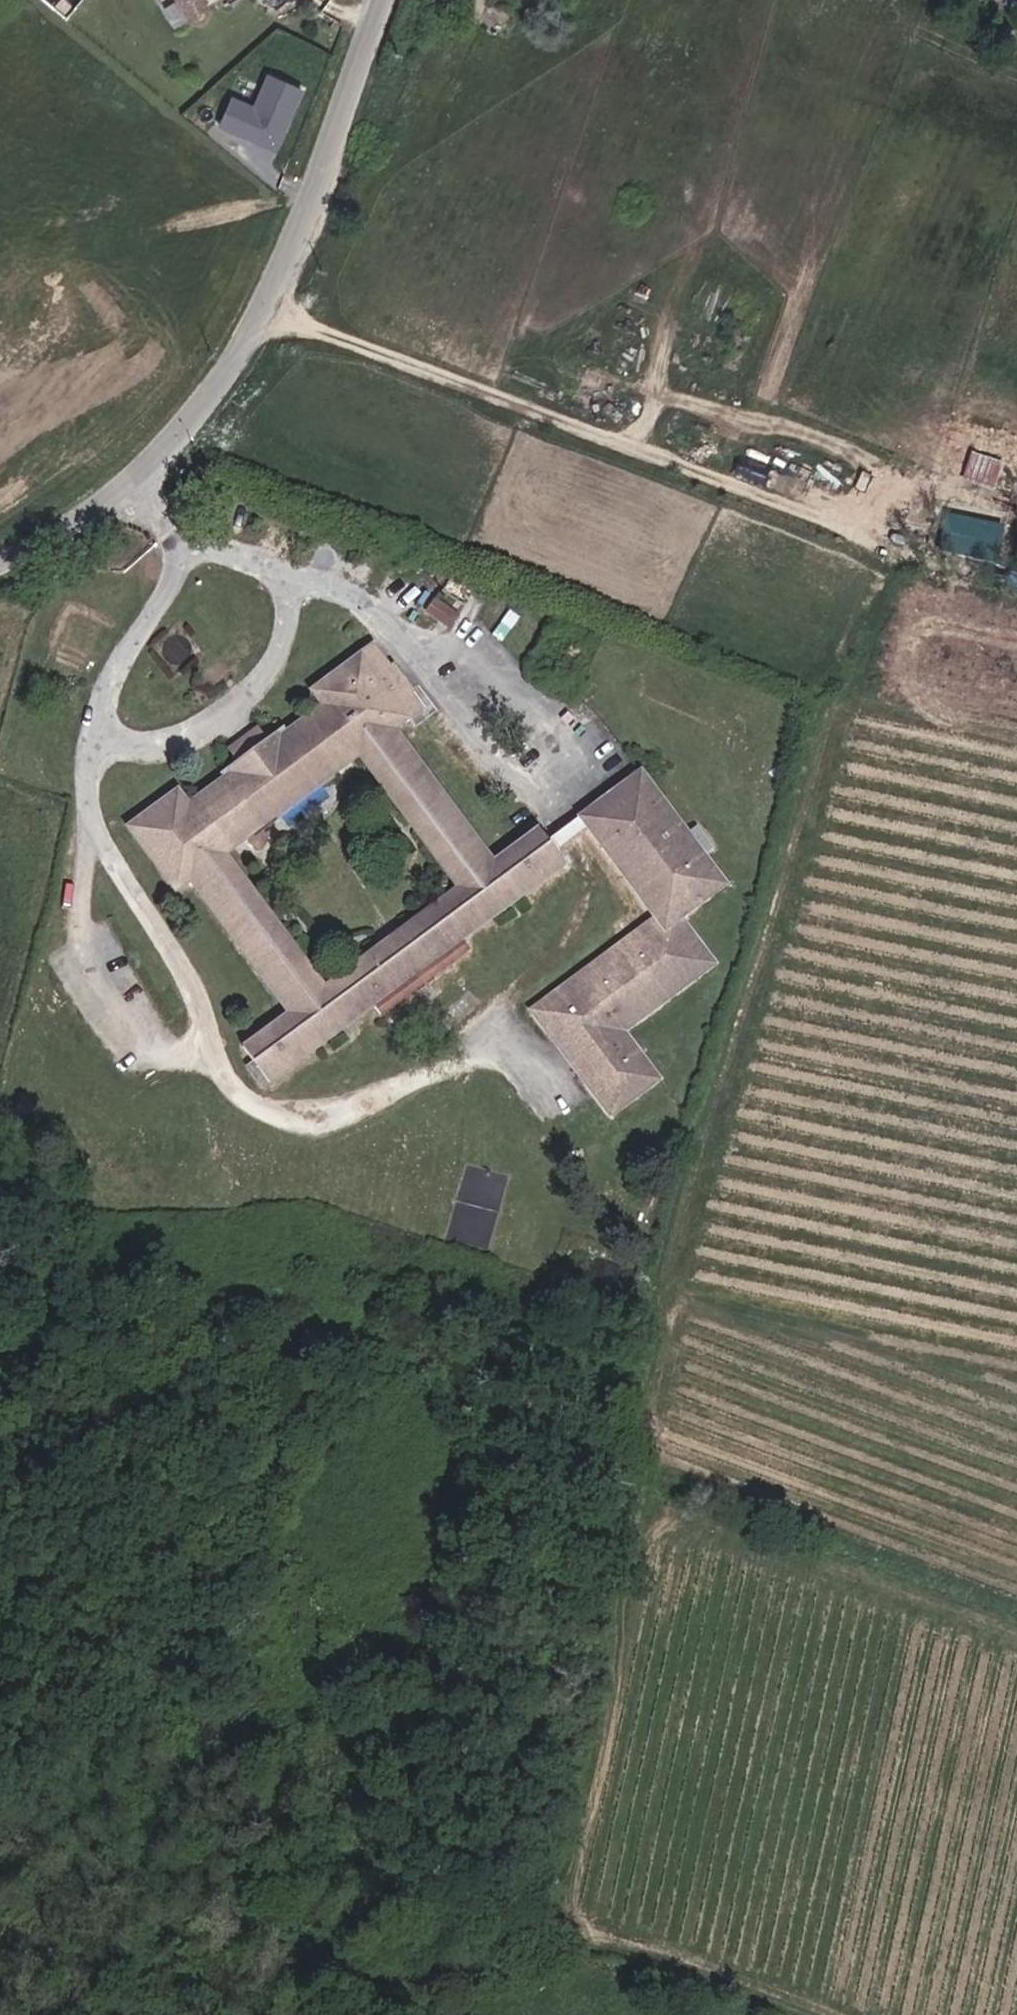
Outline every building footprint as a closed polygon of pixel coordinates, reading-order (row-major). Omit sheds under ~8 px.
[(197,22),(203,25),(209,25),(214,23),(216,19),(218,13),(219,8),(214,0),(182,0),(197,22)] [(269,68),(257,101),(234,92),(222,127),(284,149),(308,82),(269,68)] [(278,1086),(576,864),(567,852),(559,842),(550,829),(508,860),(409,728),(433,710),(383,644),(321,690),(332,705),(200,803),(190,790),(142,825),(191,890),(201,882),(297,1010),(249,1046),(278,1086)] [(632,1030),(726,963),(692,919),(740,883),(660,782),(654,774),(594,816),(601,826),(663,916),(540,1008),(614,1117),(669,1076),(632,1030)] [(594,816),(559,842),(567,852),(601,826),(594,816)]
